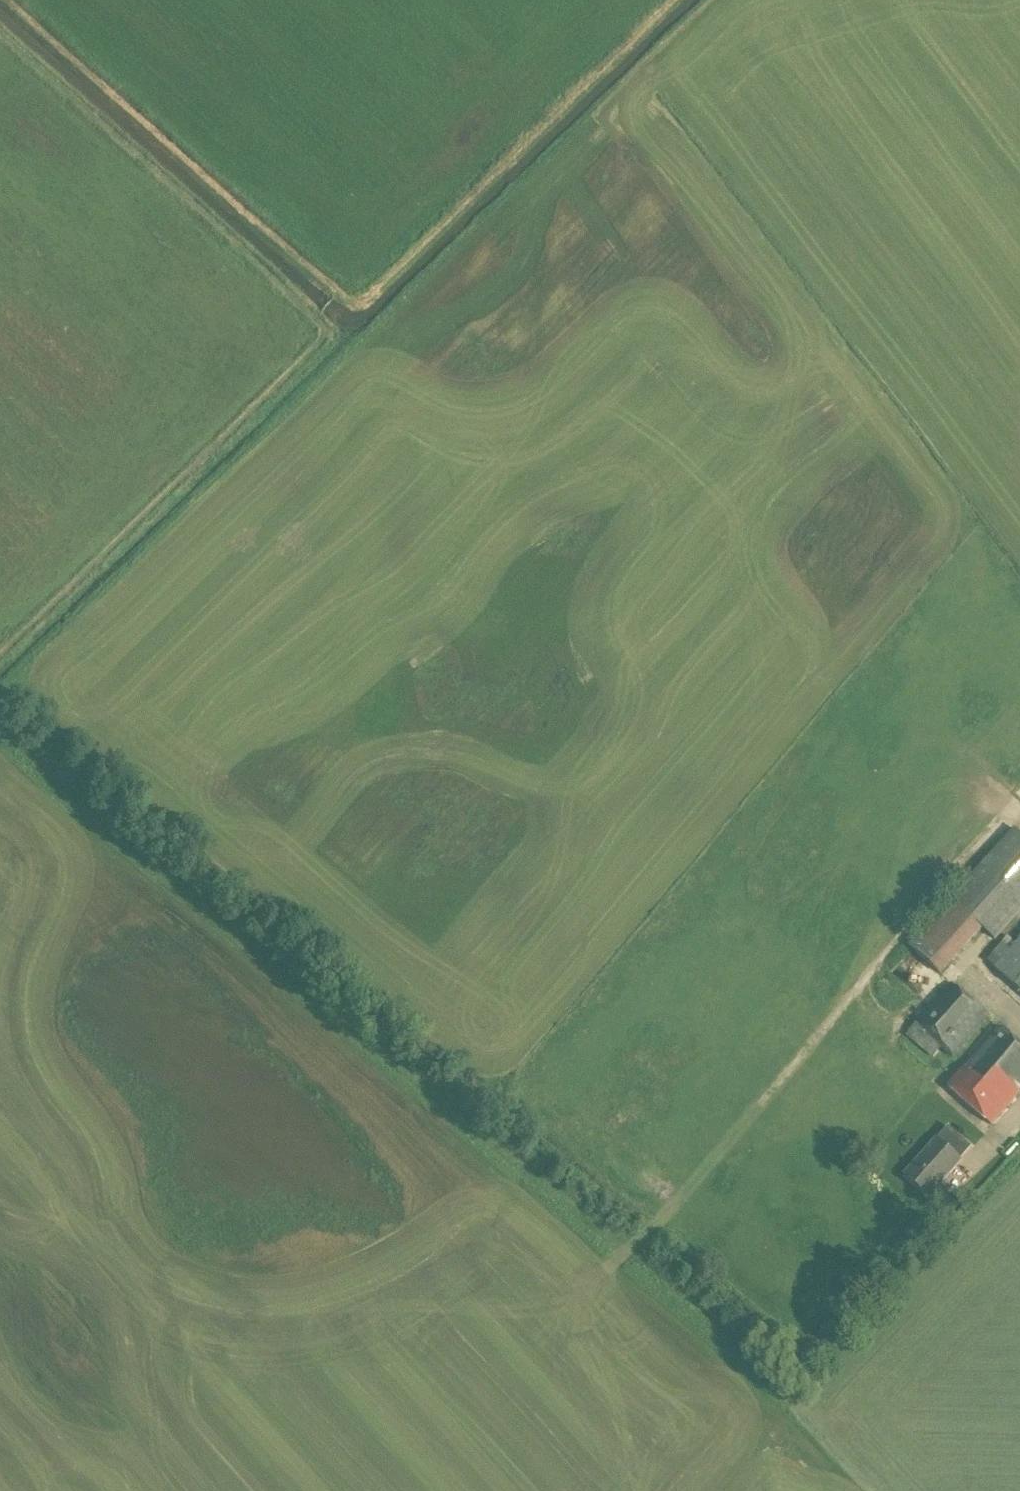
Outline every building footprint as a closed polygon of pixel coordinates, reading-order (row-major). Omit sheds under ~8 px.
[(1019,914),(1019,833),(1015,828),(952,898),(908,946),(940,975),(982,930),(995,941),(1019,914)] [(1010,950),(1002,943),(992,955),(1000,962),(994,969),(1019,992),(1019,939),(1010,950)] [(991,1019),(951,985),(907,1035),(933,1058),(942,1048),(955,1059),(991,1019)] [(947,1088),(991,1127),(1019,1095),(1019,1094),(1018,1092),(1019,1090),(1019,1045),(1000,1027),(964,1068),(947,1088)] [(950,1127),(938,1141),(937,1140),(906,1175),(930,1197),(961,1162),(947,1149),(958,1134),(950,1127)]
